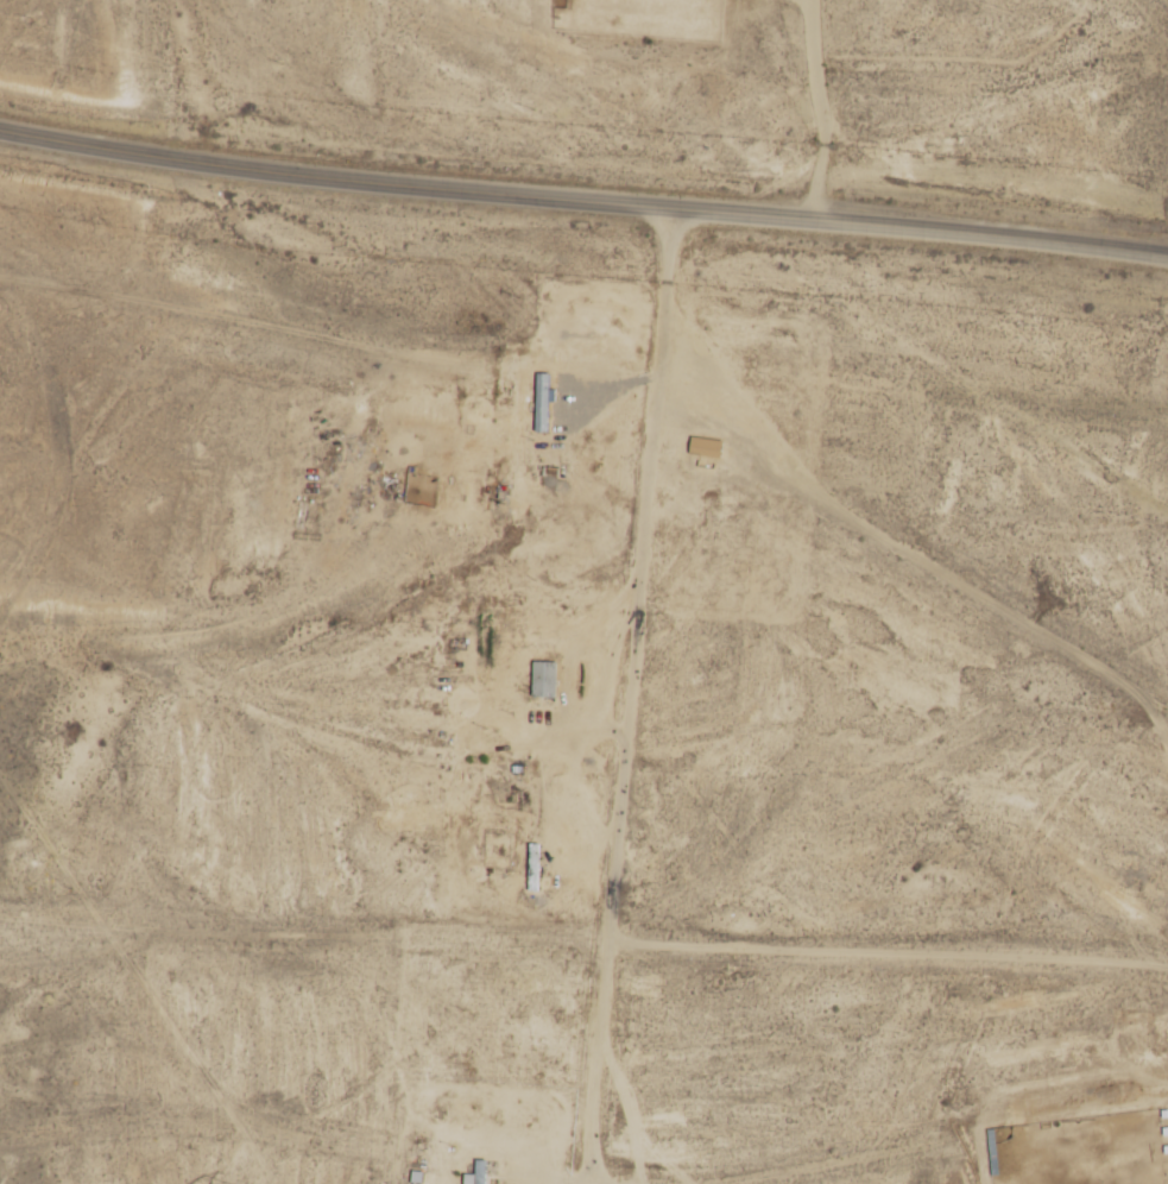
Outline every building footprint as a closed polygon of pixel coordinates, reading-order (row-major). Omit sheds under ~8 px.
[(550,425),(550,365),(537,365),(537,425),(550,425)] [(714,437),(698,437),(697,464),(714,465),(714,437)] [(558,662),(533,661),(533,698),(557,698),(558,662)] [(490,1160),(475,1160),(475,1183),(490,1183),(490,1160)]
